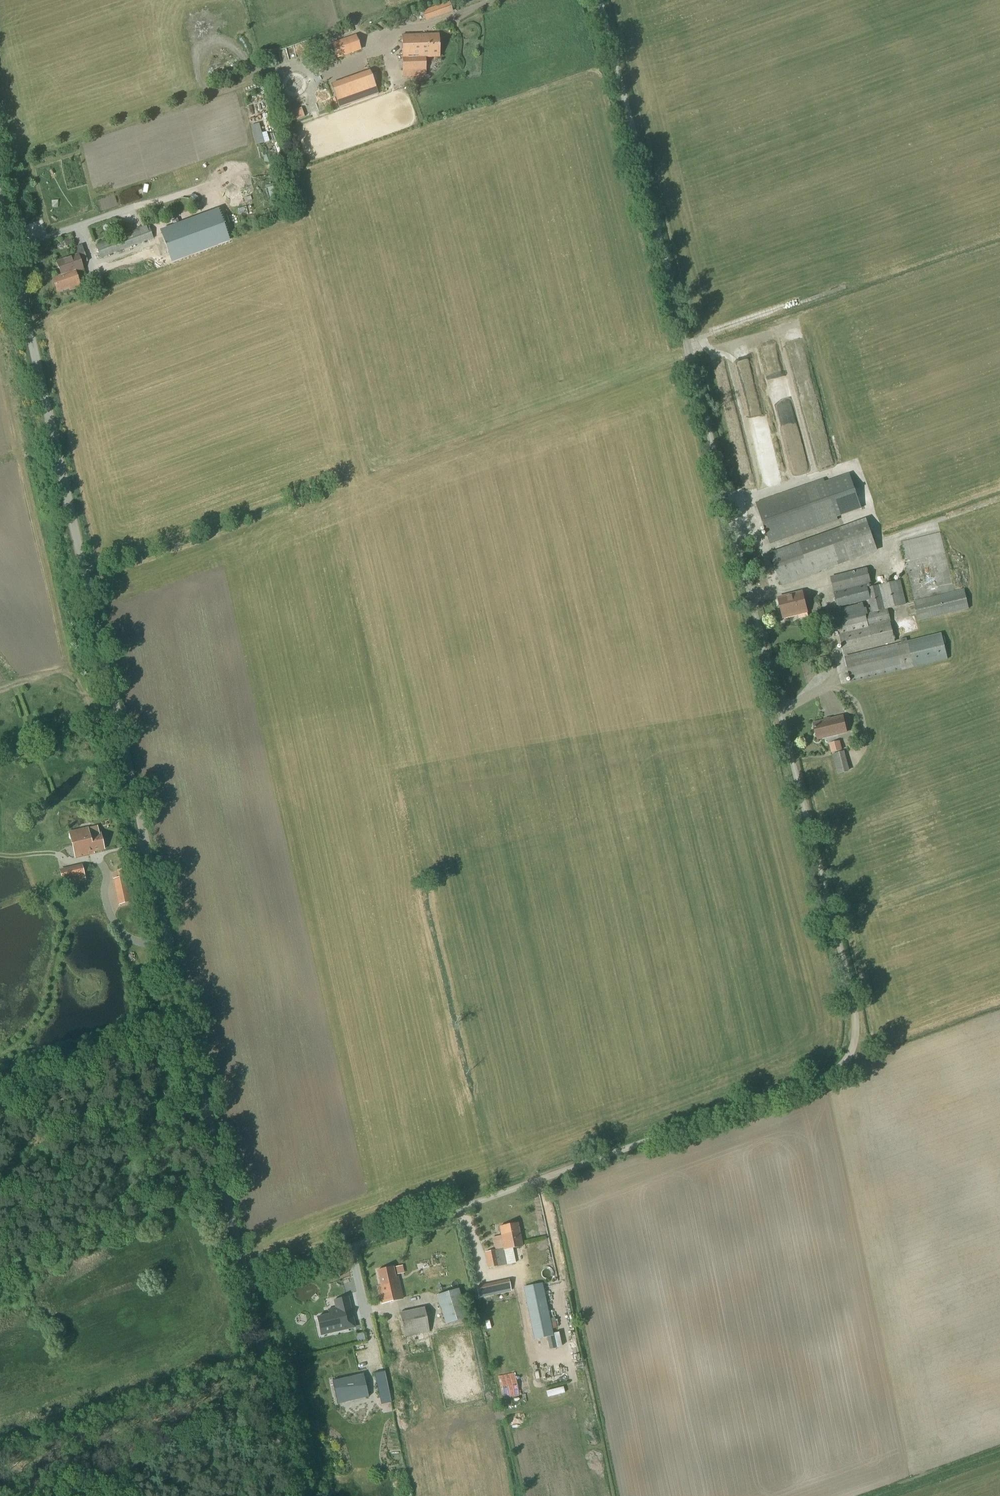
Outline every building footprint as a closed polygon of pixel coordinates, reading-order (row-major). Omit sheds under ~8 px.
[(425,21),(453,12),(449,2),(422,11),(425,21)] [(361,50),(356,34),(332,43),(338,58),(361,50)] [(402,78),(426,77),(426,71),(425,58),(439,57),(438,34),(402,36),(403,59),(402,59),(402,78)] [(329,66),(330,77),(338,76),(337,71),(336,65),(329,66)] [(342,108),(382,94),(375,74),(335,88),(342,108)] [(224,212),(196,223),(206,249),(234,239),(224,212)] [(182,213),(95,245),(100,258),(187,226),(182,213)] [(70,238),(63,241),(65,247),(72,244),(70,238)] [(186,260),(183,249),(137,264),(140,274),(186,260)] [(70,290),(80,287),(75,272),(83,269),(81,264),(88,262),(84,253),(57,262),(61,275),(52,278),(57,292),(69,288),(70,290)] [(770,544),(821,526),(837,521),(836,517),(861,508),(848,473),(823,481),(823,479),(807,484),(755,503),(770,544)] [(851,561),(876,552),(864,519),(839,528),(769,553),(781,587),(820,573),(820,572),(851,561)] [(834,593),(871,584),(868,568),(830,577),(834,593)] [(906,605),(900,580),(867,588),(867,585),(834,593),(837,607),(868,600),(870,608),(866,609),(866,608),(864,608),(863,603),(833,611),(844,655),(895,642),(890,622),(891,621),(888,609),(906,605)] [(918,621),(969,609),(964,589),(913,601),(918,621)] [(782,618),(808,612),(803,592),(778,598),(782,618)] [(948,659),(942,633),(907,641),(907,638),(900,639),(901,643),(844,657),(851,683),(948,659)] [(816,665),(828,662),(827,656),(815,659),(816,665)] [(846,732),(843,717),(831,719),(824,721),(813,724),(817,739),(846,732)] [(831,753),(842,750),(840,741),(829,743),(831,753)] [(837,775),(849,772),(844,751),(832,754),(837,775)] [(90,835),(88,828),(69,833),(75,858),(94,853),(94,852),(104,850),(100,833),(90,835)] [(63,885),(85,881),(82,864),(59,870),(63,885)] [(130,876),(115,880),(120,904),(135,901),(130,876)] [(492,1238),(494,1251),(504,1249),(504,1251),(512,1249),(522,1247),(522,1245),(517,1224),(500,1228),(501,1236),(492,1238)] [(504,1251),(504,1249),(494,1251),(485,1252),(488,1269),(498,1267),(507,1265),(506,1264),(504,1251)] [(397,1283),(393,1267),(377,1271),(381,1287),(378,1288),(382,1303),(402,1299),(399,1283),(397,1283)] [(492,1294),(510,1291),(508,1280),(490,1284),(492,1294)] [(542,1284),(523,1288),(534,1339),(534,1340),(553,1336),(553,1335),(542,1284)] [(458,1289),(437,1295),(446,1324),(467,1318),(458,1289)] [(318,1339),(353,1331),(346,1298),(332,1302),(334,1311),(325,1313),(326,1318),(315,1320),(318,1339)] [(404,1338),(430,1332),(424,1307),(399,1313),(404,1338)] [(370,1349),(361,1349),(362,1366),(371,1365),(370,1349)] [(374,1374),(379,1396),(389,1394),(384,1372),(374,1374)] [(363,1374),(332,1381),(337,1403),(345,1402),(344,1398),(365,1397),(368,1397),(363,1374)]
